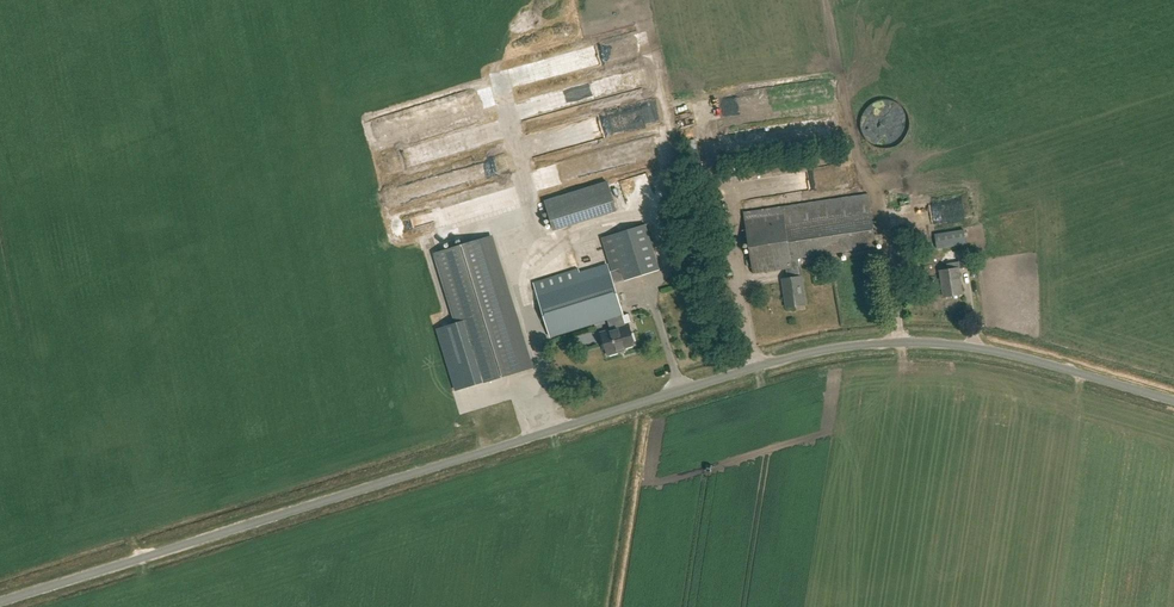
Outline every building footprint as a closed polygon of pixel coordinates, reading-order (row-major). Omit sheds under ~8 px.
[(480,110),(495,105),(493,98),(478,102),(480,110)] [(496,141),(505,139),(501,120),(491,123),(496,141)] [(556,147),(593,140),(590,123),(552,130),(556,147)] [(668,150),(673,148),(671,135),(665,136),(668,150)] [(544,188),(662,159),(657,137),(539,167),(544,188)] [(686,141),(690,156),(701,154),(697,138),(686,141)] [(393,152),(385,155),(390,173),(399,171),(393,152)] [(608,181),(545,201),(555,231),(617,212),(608,181)] [(876,246),(868,194),(743,212),(752,273),(785,269),(787,278),(782,279),(786,307),(805,305),(801,277),(800,277),(798,267),(800,267),(799,258),(876,246)] [(658,270),(644,224),(601,238),(611,270),(581,280),(578,269),(533,284),(536,294),(549,337),(608,319),(611,329),(608,331),(601,333),(607,356),(626,351),(625,348),(636,345),(631,324),(624,326),(621,315),(622,314),(613,284),(658,270)] [(490,236),(435,253),(456,323),(437,329),(456,390),(531,368),(490,236)] [(970,267),(967,249),(957,250),(959,260),(946,262),(947,270),(939,272),(942,297),(961,294),(957,269),(970,267)]
